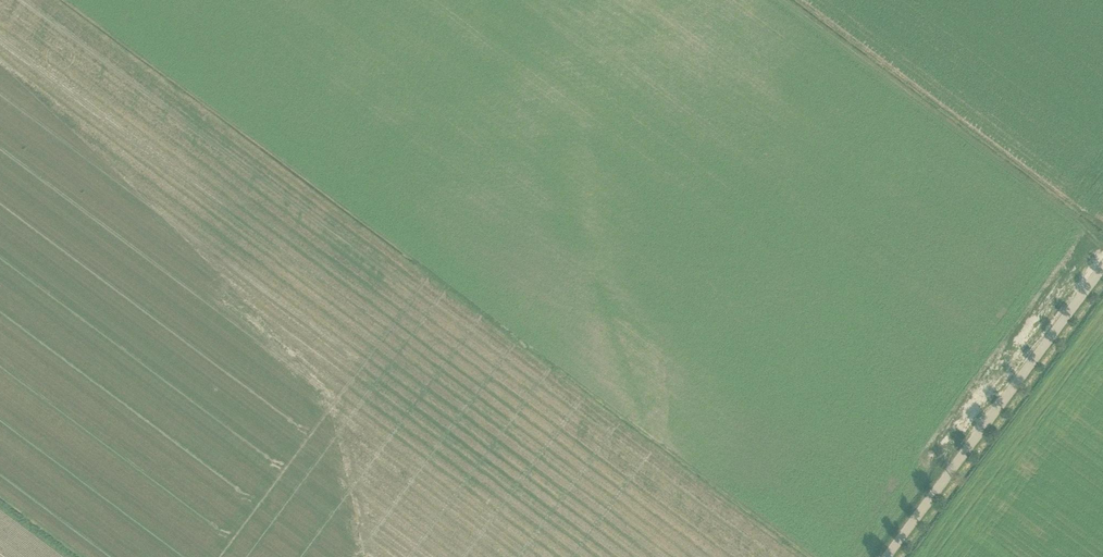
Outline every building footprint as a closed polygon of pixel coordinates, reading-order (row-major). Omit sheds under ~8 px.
[(1079,281),(1087,271),(1083,268),(1075,278),(1079,281)]
